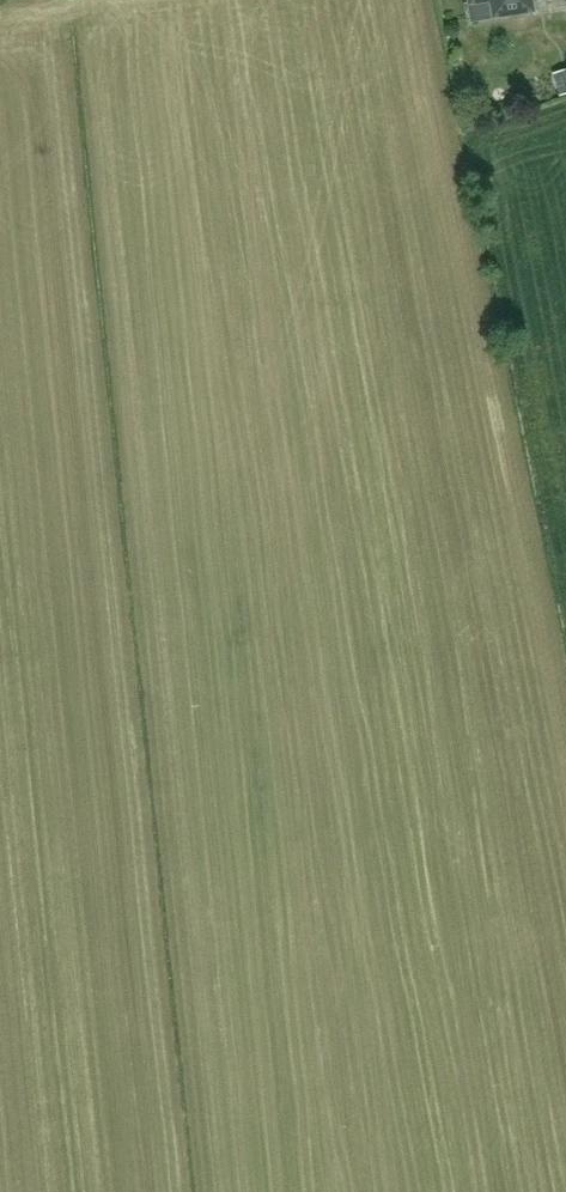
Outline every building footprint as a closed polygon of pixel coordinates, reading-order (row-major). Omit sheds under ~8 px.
[(504,16),(534,11),(533,0),(502,0),(504,16)] [(554,73),(561,96),(565,94),(565,70),(554,73)]
